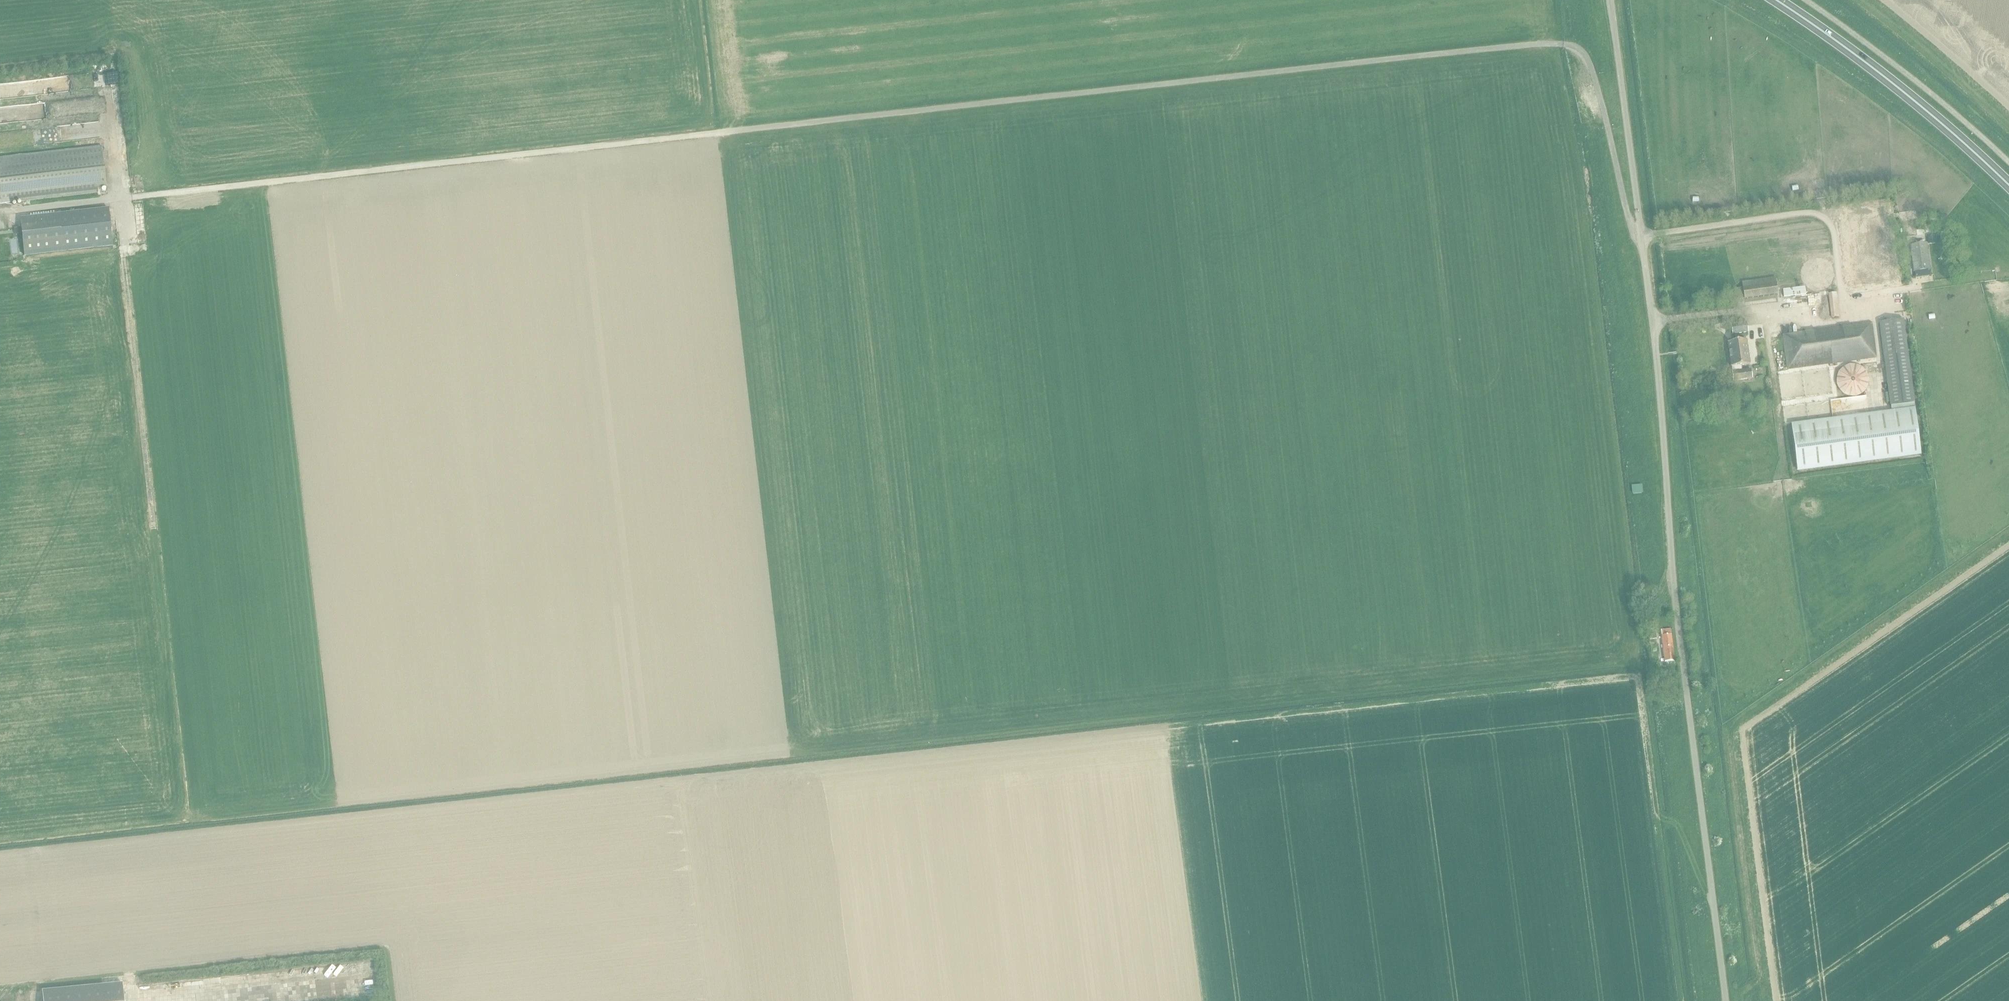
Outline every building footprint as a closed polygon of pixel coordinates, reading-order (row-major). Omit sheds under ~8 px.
[(1580,62),(1572,66),(1576,75),(1584,72),(1580,62)] [(97,188),(106,187),(101,146),(0,158),(0,204),(98,192),(97,188)] [(108,208),(20,218),(24,256),(112,246),(108,208)] [(1936,243),(1935,235),(1927,236),(1928,244),(1936,243)] [(1909,245),(1912,271),(1913,271),(1913,277),(1928,276),(1928,269),(1925,244),(1909,245)] [(1733,289),(1734,300),(1776,294),(1774,277),(1741,281),(1742,287),(1733,289)] [(1804,287),(1782,289),(1783,297),(1805,294),(1804,287)] [(1839,317),(1836,293),(1828,294),(1831,318),(1839,317)] [(1890,405),(1914,402),(1902,319),(1879,322),(1890,405)] [(1748,321),(1732,323),(1733,333),(1749,331),(1748,321)] [(1826,329),(1830,363),(1875,357),(1870,323),(1826,329)] [(1787,369),(1830,363),(1826,329),(1782,335),(1787,369)] [(1748,363),(1745,339),(1727,342),(1730,368),(1731,368),(1733,381),(1751,379),(1749,369),(1741,370),(1740,364),(1748,363)] [(1868,381),(1867,378),(1866,375),(1865,372),(1863,370),(1861,368),(1858,366),(1853,365),(1849,366),(1846,366),(1844,368),(1841,370),(1839,372),(1838,375),(1837,378),(1836,381),(1837,384),(1837,387),(1839,390),(1841,392),(1843,394),(1846,396),(1849,397),(1852,397),(1855,397),(1858,396),(1861,394),(1863,392),(1865,390),(1867,387),(1867,384),(1868,381)] [(1795,370),(1787,371),(1789,387),(1797,386),(1795,370)] [(1914,409),(1790,426),(1796,469),(1920,453),(1914,409)] [(1641,485),(1632,485),(1633,494),(1641,493),(1641,485)] [(1640,501),(1639,495),(1632,496),(1633,499),(1631,499),(1632,504),(1634,503),(1633,502),(1640,501)] [(1664,662),(1675,661),(1671,628),(1661,630),(1661,635),(1664,662)] [(41,1000),(122,1000),(120,984),(40,992),(41,1000)]
